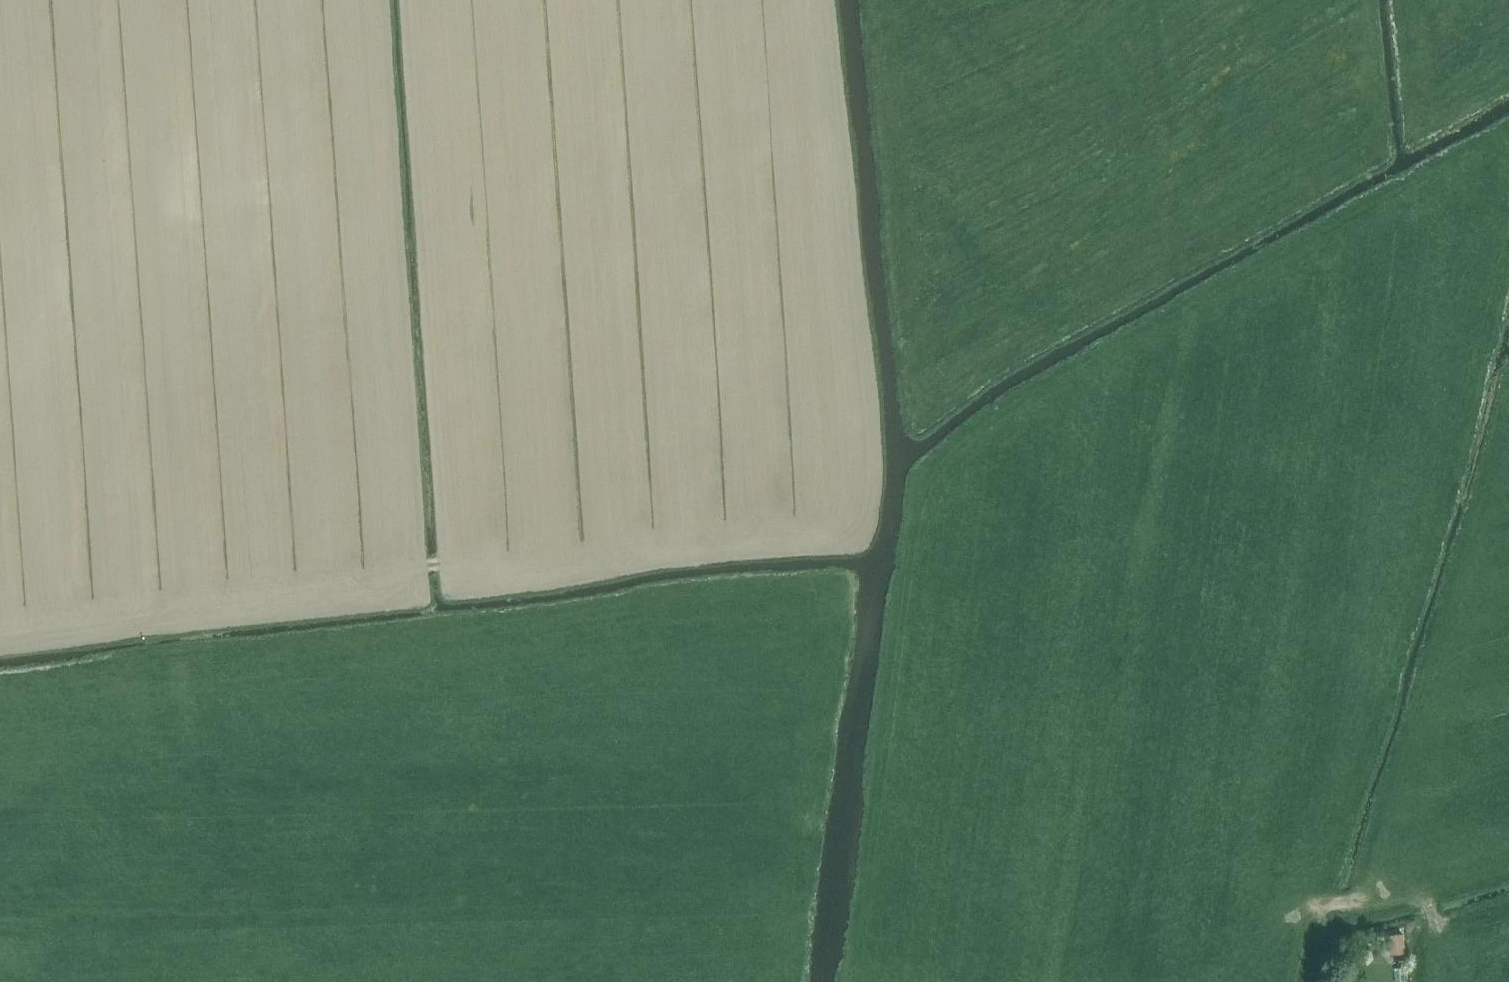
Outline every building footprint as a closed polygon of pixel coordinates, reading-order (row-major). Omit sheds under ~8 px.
[(1402,934),(1388,936),(1390,956),(1404,954),(1402,934)] [(1363,951),(1358,957),(1360,963),(1367,965),(1372,960),(1370,953),(1363,951)]
